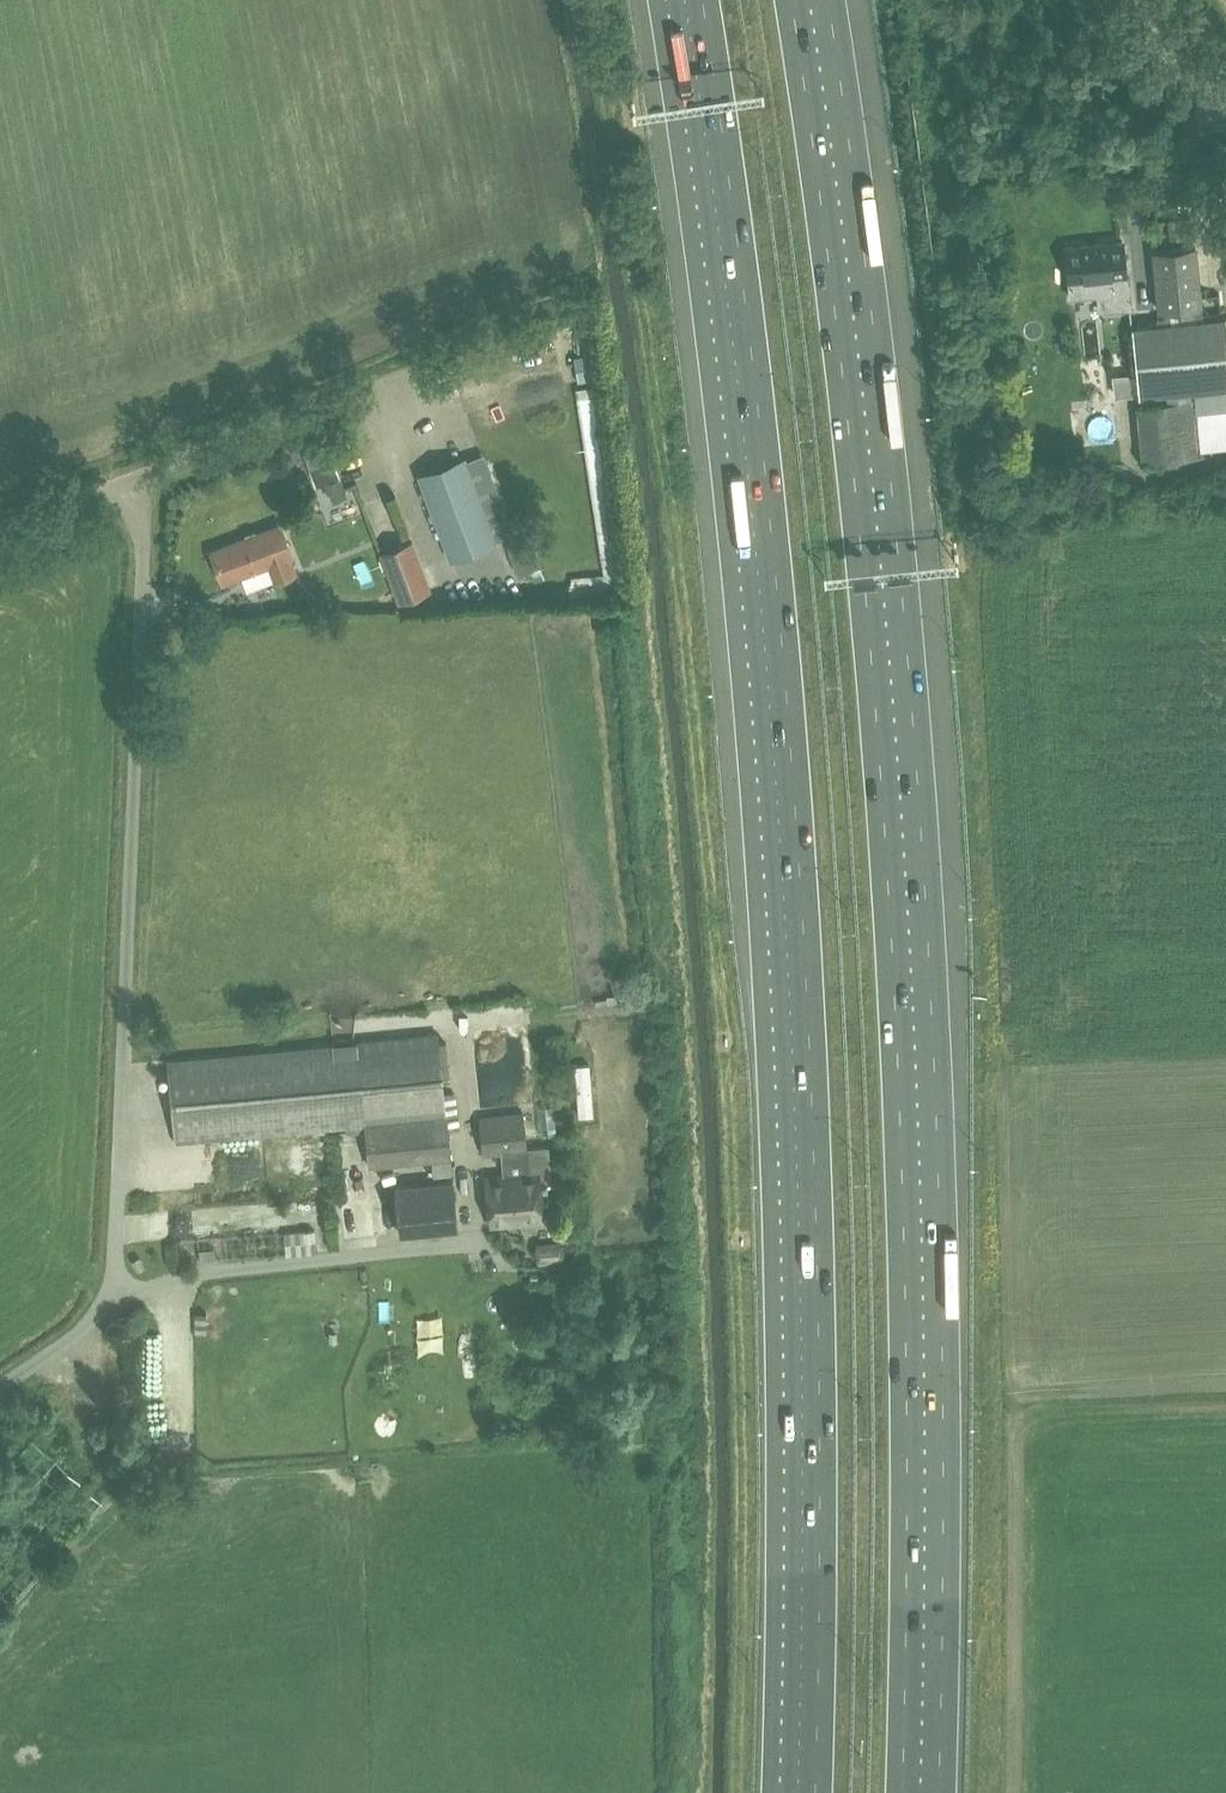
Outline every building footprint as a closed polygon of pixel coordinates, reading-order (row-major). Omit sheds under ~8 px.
[(1073,296),(1097,294),(1099,313),(1129,309),(1126,277),(1122,240),(1064,245),(1070,282),(1072,282),(1073,296)] [(1202,305),(1196,247),(1151,250),(1157,309),(1202,305)] [(1131,326),(1138,398),(1225,389),(1225,315),(1131,326)] [(573,356),(578,381),(597,378),(592,352),(573,356)] [(1204,455),(1198,397),(1136,403),(1142,462),(1204,455)] [(327,442),(303,450),(316,485),(340,477),(327,442)] [(493,552),(460,470),(416,488),(449,570),(493,552)] [(240,575),(267,565),(273,582),(299,572),(292,556),(280,524),(209,550),(222,582),(240,575)] [(380,553),(384,563),(399,602),(432,589),(413,540),(380,553)] [(175,1141),(365,1123),(447,1115),(439,1034),(167,1061),(175,1141)] [(502,1087),(495,1060),(482,1063),(489,1090),(502,1087)] [(482,1155),(501,1153),(503,1174),(486,1176),(491,1225),(544,1220),(538,1170),(529,1171),(527,1150),(524,1112),(479,1116),(482,1155)] [(453,1171),(452,1159),(447,1115),(365,1123),(368,1166),(432,1160),(433,1173),(453,1171)] [(372,1205),(373,1225),(387,1224),(385,1173),(369,1173),(370,1198),(358,1198),(358,1205),(372,1205)] [(458,1229),(454,1179),(394,1186),(399,1234),(458,1229)] [(304,1208),(303,1194),(277,1195),(278,1209),(304,1208)] [(561,1242),(536,1244),(538,1259),(562,1257),(561,1242)] [(219,1303),(220,1324),(231,1324),(230,1303),(219,1303)] [(537,1377),(565,1376),(565,1364),(537,1365),(537,1377)]
